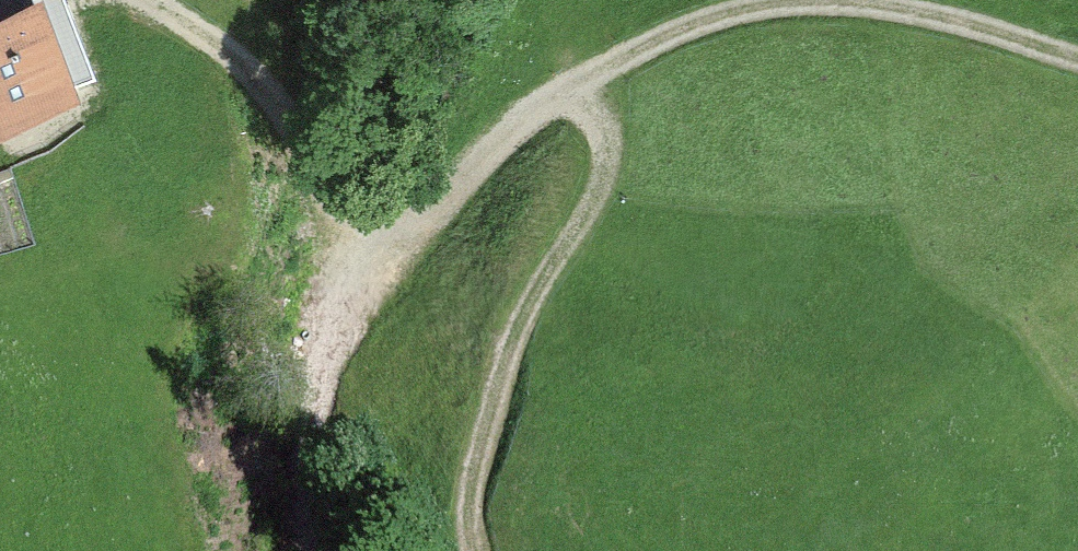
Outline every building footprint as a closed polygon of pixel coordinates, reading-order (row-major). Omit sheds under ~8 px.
[(24,13),(0,22),(0,127),(57,107),(24,13)]
